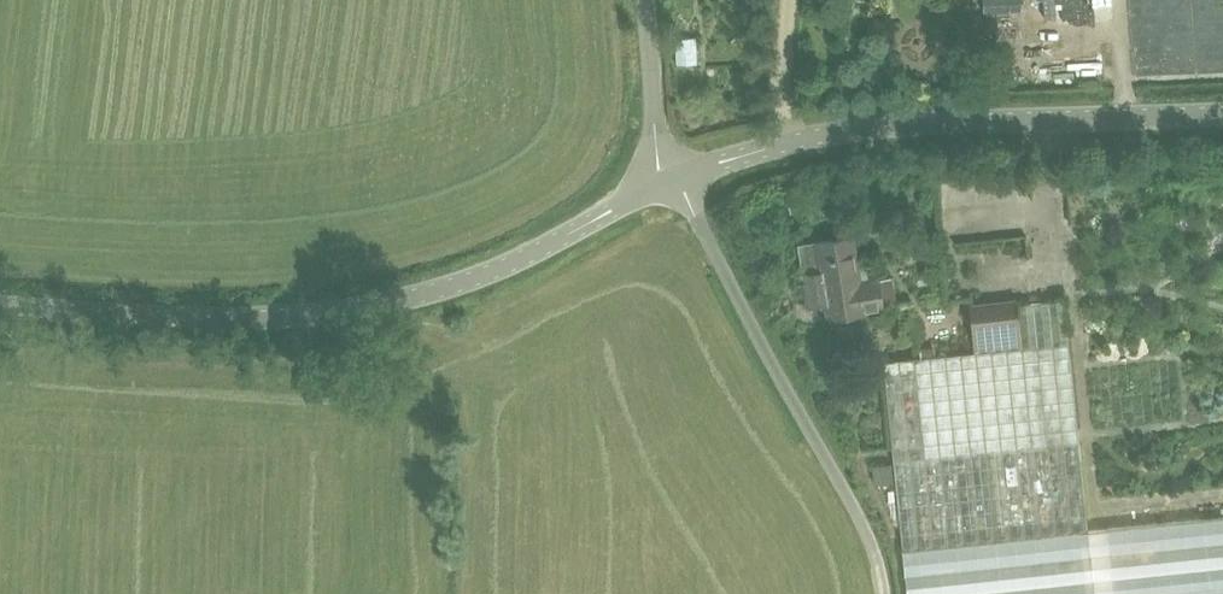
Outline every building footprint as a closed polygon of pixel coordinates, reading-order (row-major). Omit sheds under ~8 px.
[(882,307),(877,279),(858,282),(850,236),(797,245),(807,307),(826,304),(828,318),(863,312),(863,310),(882,307)] [(906,593),(1222,593),(1222,517),(1088,531),(1064,300),(970,310),(974,352),(884,362),(906,593)] [(871,464),(874,484),(893,482),(891,463),(871,464)]
